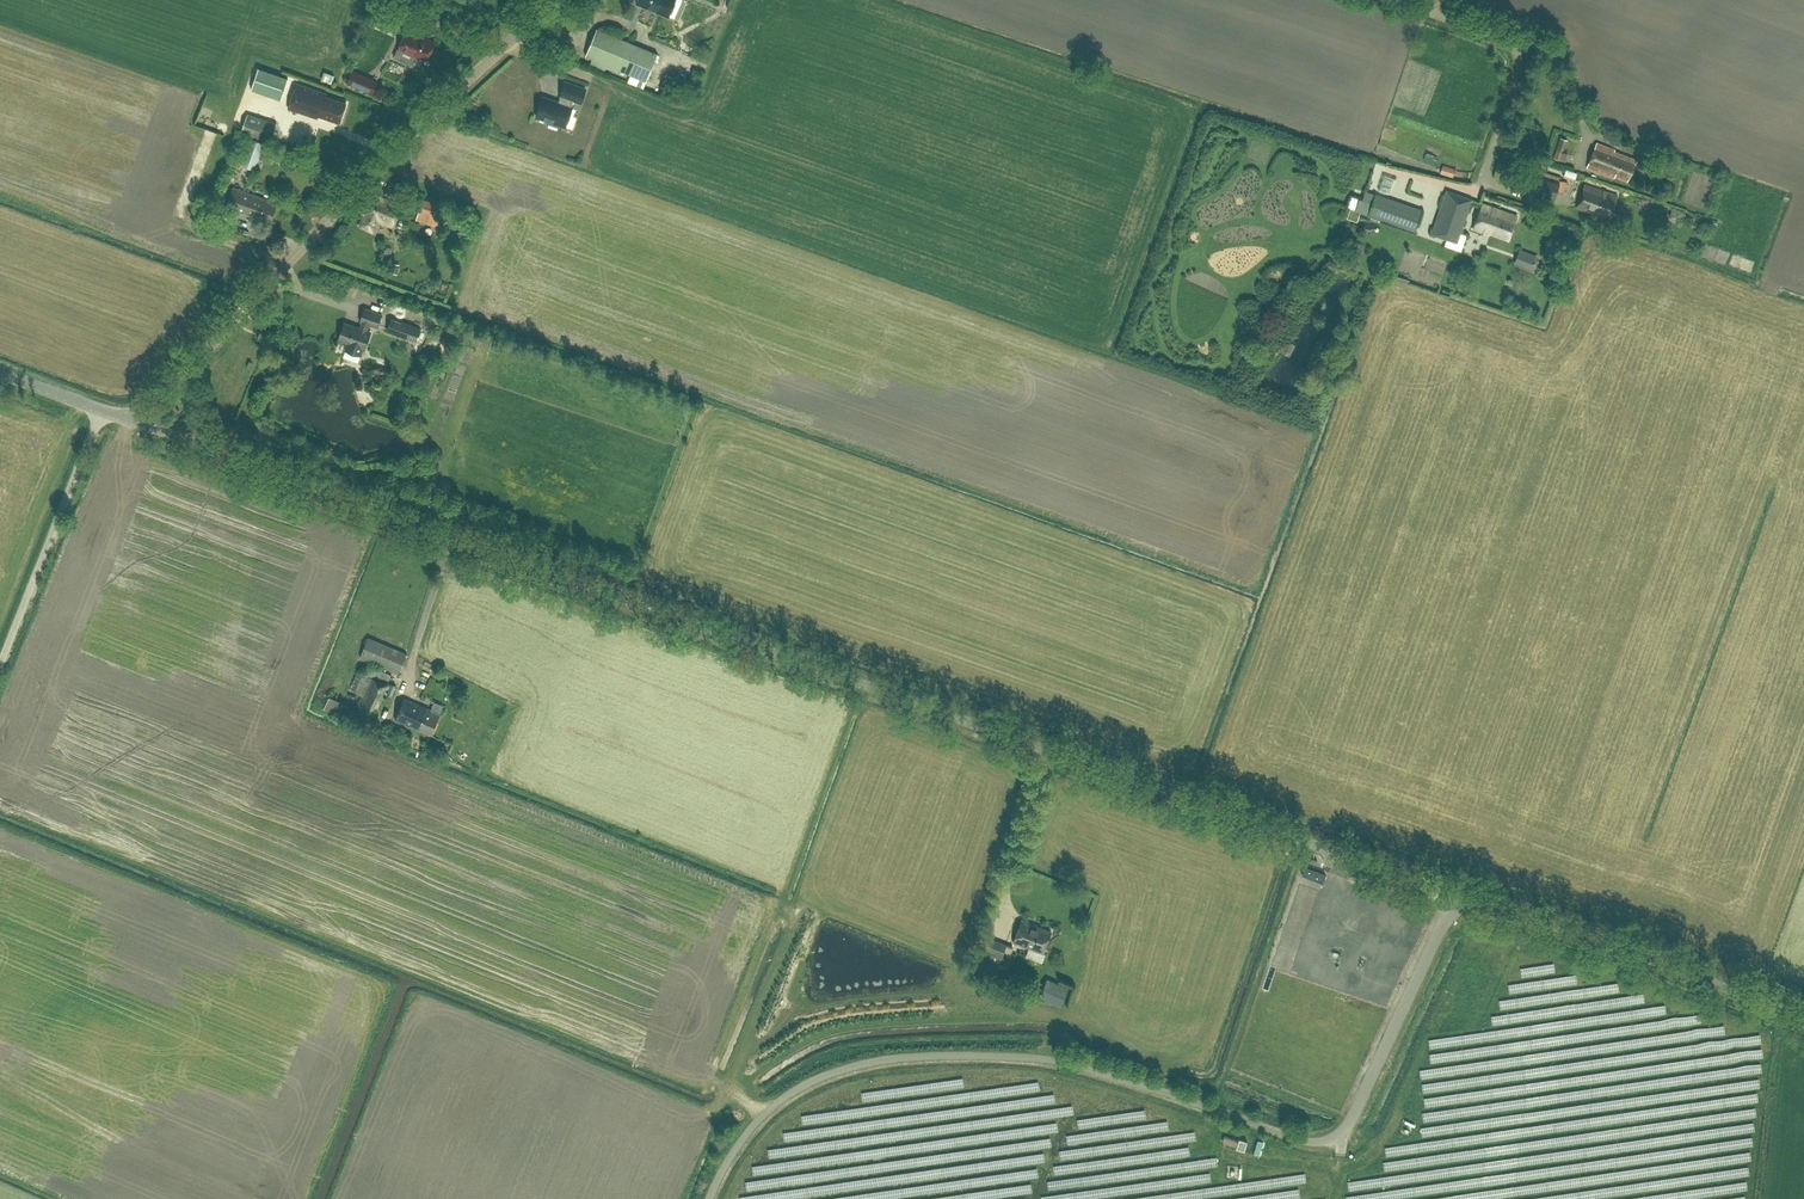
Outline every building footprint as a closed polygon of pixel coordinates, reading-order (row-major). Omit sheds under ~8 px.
[(636,3),(668,16),(675,0),(637,0),(636,3)] [(656,55),(597,28),(585,55),(592,58),(589,64),(604,71),(607,65),(644,82),(656,55)] [(434,41),(407,29),(398,49),(416,57),(417,54),(426,58),(434,41)] [(671,47),(675,38),(666,34),(662,43),(671,47)] [(288,78),(259,68),(251,90),(281,100),(288,78)] [(327,71),(325,80),(335,83),(337,74),(327,71)] [(378,81),(352,71),(347,83),(373,93),(378,81)] [(536,117),(565,127),(572,108),(570,107),(573,100),(581,103),(585,90),(565,82),(560,95),(564,97),(562,105),(542,98),(536,117)] [(326,93),(296,83),(288,108),(313,116),(314,114),(339,122),(346,102),(325,95),(326,93)] [(276,123),(247,114),(241,133),(270,143),(276,123)] [(271,146),(250,138),(240,164),(255,170),(263,149),(269,151),(271,146)] [(1567,140),(1560,138),(1553,158),(1565,162),(1568,154),(1563,152),(1567,140)] [(1613,150),(1595,143),(1586,167),(1613,177),(1614,176),(1626,181),(1634,159),(1613,151),(1613,150)] [(1444,165),(1443,173),(1456,176),(1458,168),(1444,165)] [(1560,178),(1531,169),(1525,188),(1554,197),(1556,191),(1563,193),(1566,183),(1560,180),(1560,178)] [(1577,178),(1578,171),(1568,170),(1567,176),(1577,178)] [(1525,178),(1505,171),(1502,181),(1522,187),(1525,178)] [(1380,189),(1390,192),(1396,176),(1387,172),(1380,189)] [(1616,195),(1583,185),(1576,208),(1609,218),(1616,195)] [(276,203),(233,187),(226,207),(252,216),(253,213),(270,220),(276,203)] [(1471,199),(1446,191),(1432,233),(1456,241),(1471,199)] [(400,206),(370,193),(361,213),(364,215),(359,226),(372,231),(377,220),(391,227),(400,206)] [(1422,210),(1376,194),(1375,196),(1372,195),(1371,197),(1374,199),(1368,217),(1414,233),(1422,210)] [(444,206),(423,199),(416,220),(437,227),(444,206)] [(1497,209),(1482,203),(1472,229),(1478,231),(1489,235),(1489,234),(1508,240),(1516,216),(1497,209)] [(1537,256),(1519,249),(1513,265),(1532,272),(1537,256)] [(1408,251),(1406,261),(1436,267),(1434,279),(1442,281),(1446,259),(1408,251)] [(400,272),(402,264),(395,262),(392,269),(400,272)] [(381,314),(364,308),(360,321),(362,321),(360,328),(344,322),(337,342),(348,345),(346,350),(361,355),(363,348),(364,349),(370,332),(366,330),(368,323),(377,327),(381,314)] [(421,329),(391,318),(386,331),(416,342),(421,329)] [(441,331),(430,327),(423,346),(427,348),(425,353),(432,356),(441,331)] [(364,390),(359,396),(362,399),(359,403),(367,409),(375,399),(364,390)] [(398,674),(407,653),(368,637),(359,657),(398,674)] [(391,674),(366,664),(354,692),(361,695),(352,715),(370,722),(391,674)] [(351,706),(329,697),(324,709),(345,718),(351,706)] [(431,709),(404,698),(395,719),(430,734),(443,706),(434,702),(431,709)] [(1325,874),(1305,867),(1302,875),(1322,883),(1325,874)] [(1051,931),(1021,920),(1013,941),(1043,952),(1051,931)] [(988,938),(981,957),(974,954),(969,969),(992,978),(997,963),(1000,955),(1001,956),(1006,944),(988,938)] [(1046,979),(1038,998),(1060,1007),(1068,988),(1046,979)] [(1054,1023),(1059,1025),(1064,1015),(1059,1012),(1054,1023)] [(1239,1138),(1236,1147),(1244,1149),(1246,1141),(1239,1138)]
